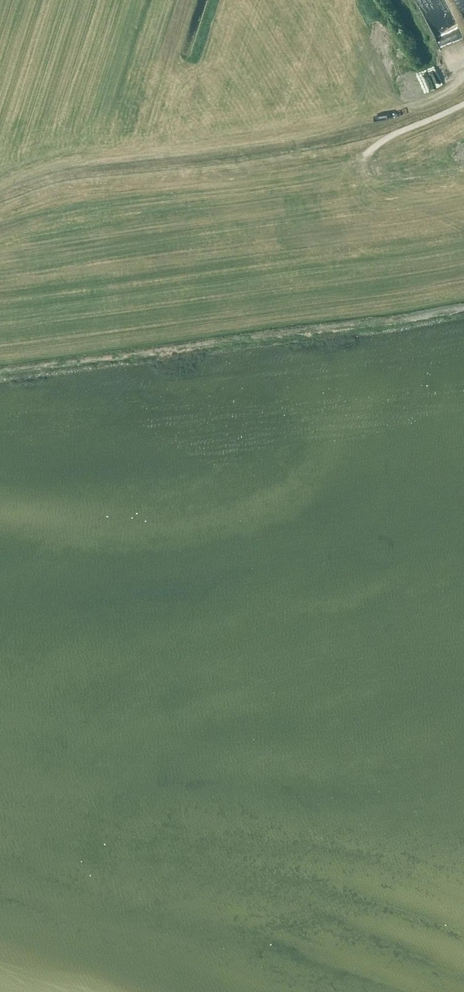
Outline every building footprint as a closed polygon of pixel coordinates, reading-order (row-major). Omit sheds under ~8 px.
[(456,20),(433,31),(438,41),(451,35),(450,32),(460,28),(456,20)] [(424,72),(426,77),(439,72),(437,66),(424,72)]
